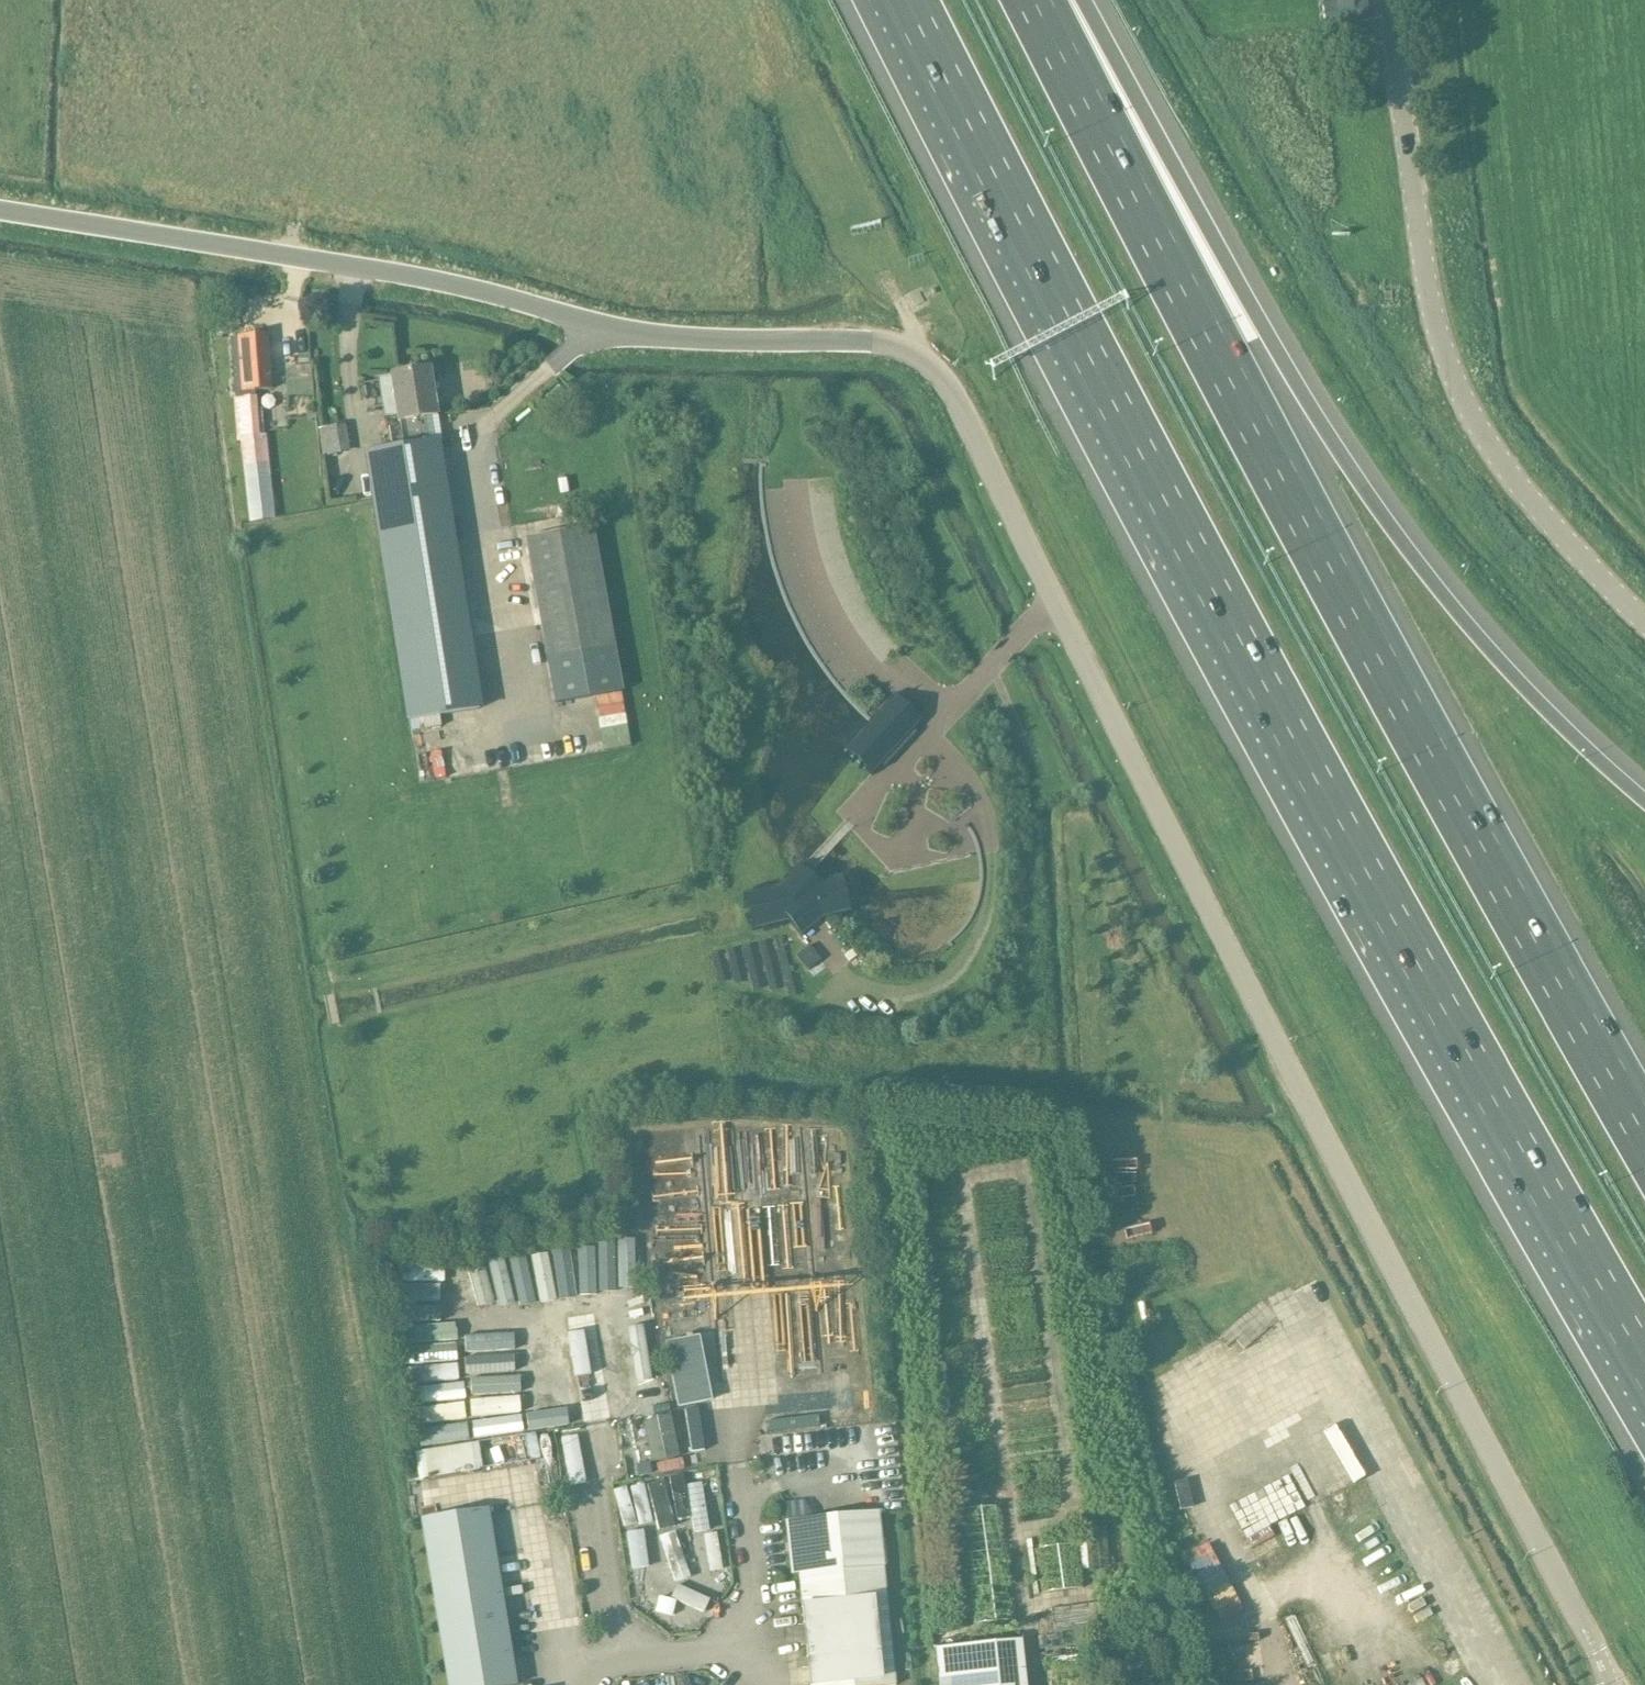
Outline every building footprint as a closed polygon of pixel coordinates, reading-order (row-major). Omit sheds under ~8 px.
[(1323,25),(1350,22),(1349,8),(1321,11),(1323,25)] [(1329,50),(1358,47),(1355,24),(1327,26),(1329,50)] [(231,339),(236,399),(235,399),(238,441),(242,440),(245,466),(244,467),(250,523),(275,518),(269,463),(267,463),(265,437),(259,438),(255,391),(273,389),(268,336),(231,339)] [(409,447),(430,443),(426,418),(438,416),(431,370),(426,371),(425,367),(411,370),(411,373),(392,376),(392,378),(380,380),(383,398),(386,398),(387,408),(398,406),(401,423),(405,422),(409,447)] [(323,455),(349,453),(348,424),(321,426),(323,455)] [(409,447),(369,453),(415,740),(486,728),(440,442),(430,443),(409,447)] [(578,530),(524,539),(524,540),(546,661),(617,648),(595,527),(578,530)] [(625,690),(617,648),(546,661),(555,702),(625,690)] [(852,912),(843,875),(818,880),(807,870),(800,864),(796,868),(780,885),(743,894),(752,931),(789,922),(802,937),(823,917),(849,912),(852,912)] [(540,1253),(513,1298),(531,1308),(558,1263),(540,1253)] [(510,1254),(488,1297),(504,1305),(526,1262),(510,1254)] [(481,1256),(459,1300),(475,1308),(497,1264),(481,1256)] [(431,1299),(449,1307),(467,1265),(449,1257),(431,1299)] [(557,1310),(592,1269),(577,1257),(543,1297),(557,1310)] [(587,1316),(614,1280),(600,1269),(573,1306),(587,1316)] [(629,1275),(591,1317),(605,1329),(643,1288),(629,1275)] [(637,1302),(611,1331),(624,1343),(650,1314),(637,1302)] [(459,1337),(410,1338),(411,1355),(459,1354),(459,1337)] [(651,1343),(634,1347),(646,1399),(663,1395),(651,1343)] [(713,1406),(700,1343),(668,1348),(681,1413),(713,1406)] [(411,1359),(410,1376),(460,1379),(460,1361),(411,1359)] [(521,1374),(519,1427),(537,1427),(539,1375),(521,1374)] [(560,1424),(560,1374),(543,1374),(542,1424),(560,1424)] [(496,1430),(513,1431),(516,1379),(498,1378),(496,1430)] [(490,1433),(492,1387),(475,1386),(474,1432),(490,1433)] [(426,1437),(443,1438),(447,1390),(430,1388),(426,1437)] [(456,1388),(449,1436),(465,1439),(472,1390),(456,1388)] [(800,1408),(801,1426),(820,1425),(819,1407),(800,1408)] [(655,1473),(683,1466),(670,1413),(642,1419),(655,1473)] [(792,1416),(766,1417),(767,1431),(793,1429),(792,1416)] [(493,1437),(495,1462),(542,1457),(539,1433),(493,1437)] [(422,1448),(424,1475),(482,1470),(480,1442),(422,1448)] [(565,1472),(581,1470),(579,1446),(563,1447),(565,1472)] [(684,1478),(641,1483),(646,1523),(705,1515),(701,1481),(684,1483),(684,1478)] [(439,1625),(507,1613),(491,1509),(422,1520),(439,1625)] [(794,1574),(798,1573),(883,1564),(878,1513),(788,1522),(794,1574)] [(1246,1535),(1257,1556),(1278,1545),(1268,1525),(1246,1535)] [(686,1527),(672,1528),(675,1573),(689,1571),(686,1527)] [(699,1575),(711,1573),(704,1527),(693,1529),(699,1575)] [(651,1535),(653,1583),(667,1582),(665,1534),(651,1535)] [(807,1659),(892,1650),(883,1564),(798,1573),(807,1659)] [(507,1613),(439,1625),(448,1684),(518,1684),(507,1613)] [(945,1645),(948,1673),(949,1684),(1027,1684),(1025,1666),(1023,1666),(1020,1638),(945,1645)] [(810,1684),(879,1684),(896,1683),(892,1650),(807,1659),(810,1684)]
